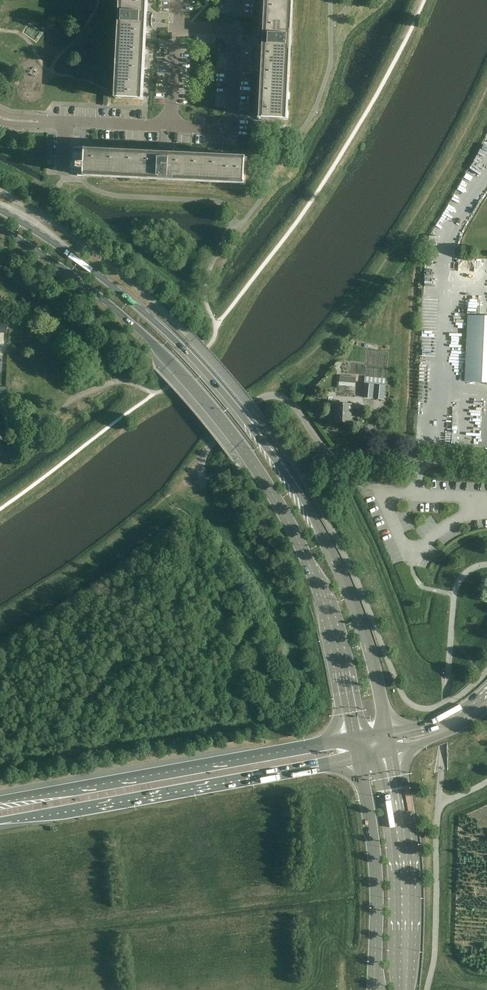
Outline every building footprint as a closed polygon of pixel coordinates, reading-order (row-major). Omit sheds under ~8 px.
[(147,14),(148,0),(121,0),(116,98),(143,100),(143,99),(141,98),(142,89),(144,89),(147,29),(153,29),(154,28),(153,27),(152,18),(153,16),(153,15),(154,13),(147,14)] [(265,31),(258,30),(259,31),(259,33),(259,35),(259,40),(259,42),(258,43),(257,45),(264,47),(261,114),(260,118),(288,120),(288,114),(294,0),(266,0),(265,31)] [(162,146),(160,152),(86,149),(85,176),(245,184),(246,157),(174,153),(175,147),(175,146),(173,147),(172,148),(170,148),(165,148),(163,147),(162,146)] [(78,176),(85,176),(86,153),(73,152),(73,162),(72,162),(72,168),(73,168),(72,173),(78,173),(78,176)] [(465,382),(486,383),(486,316),(468,315),(465,382)] [(431,345),(431,324),(422,324),(423,358),(425,358),(425,349),(429,349),(429,345),(431,345)] [(356,378),(340,376),(339,384),(355,385),(356,378)] [(364,383),(362,398),(384,400),(385,386),(386,382),(385,382),(385,380),(372,378),(372,377),(365,376),(365,383),(364,383)] [(329,401),(328,407),(336,407),(336,421),(351,422),(351,404),(337,403),(337,401),(329,401)] [(385,544),(394,539),(392,534),(383,539),(385,544)] [(422,713),(416,716),(421,723),(426,720),(422,713)]
